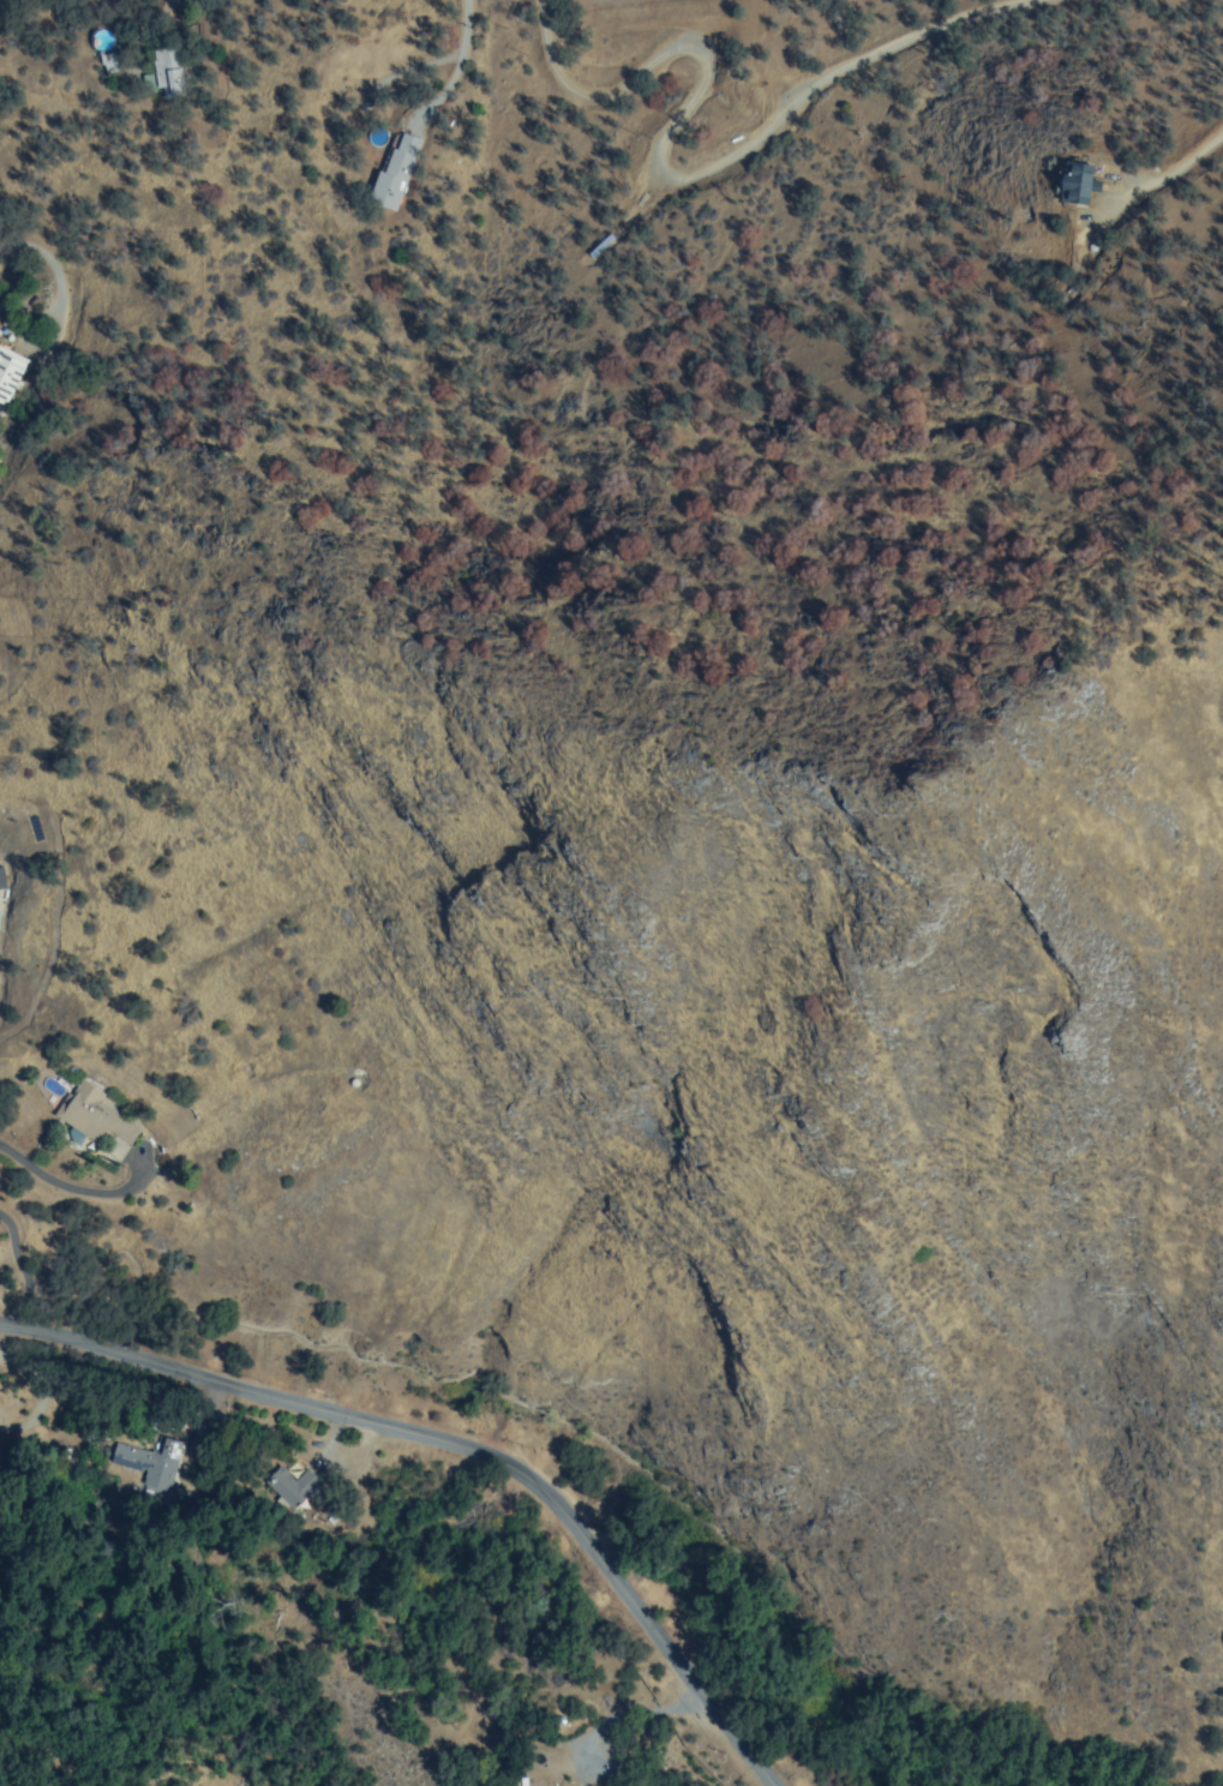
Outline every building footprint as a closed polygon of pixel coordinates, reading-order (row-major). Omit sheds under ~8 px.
[(151,49),(176,48),(180,97),(155,100),(151,49)] [(97,55),(113,53),(118,73),(102,77),(97,55)] [(374,205),(364,202),(376,170),(382,173),(390,148),(395,149),(401,133),(421,140),(394,214),(373,205),(374,205)] [(1061,161),(1092,166),(1090,182),(1097,184),(1096,194),(1089,193),(1086,209),(1054,204),(1061,161)] [(4,408),(0,406),(0,347),(29,362),(4,408)] [(49,1116),(74,1078),(103,1097),(100,1102),(140,1128),(128,1147),(103,1132),(94,1146),(77,1134),(49,1116)] [(155,1476),(108,1462),(114,1442),(158,1455),(161,1438),(180,1440),(172,1488),(152,1485),(155,1476)] [(275,1496),(257,1478),(275,1461),(292,1479),(302,1467),(320,1484),(310,1496),(289,1517),(271,1500),(275,1496)]
